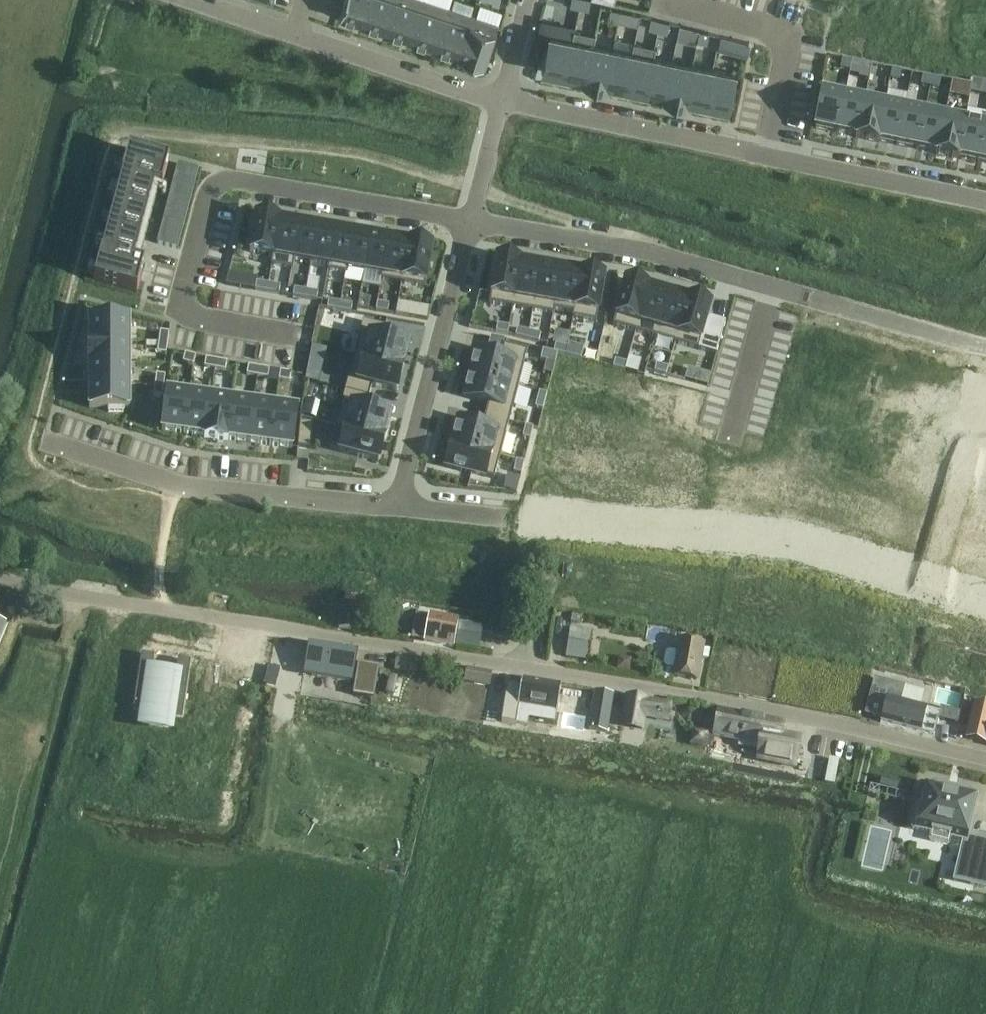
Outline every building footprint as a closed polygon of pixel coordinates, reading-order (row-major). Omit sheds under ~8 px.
[(364,26),(372,0),(345,0),(339,17),(364,26)] [(364,26),(388,34),(399,0),(372,0),(364,26)] [(388,34),(412,42),(426,0),(399,0),(388,34)] [(412,42),(435,50),(450,7),(428,0),(426,0),(412,42)] [(569,7),(579,9),(580,0),(571,0),(569,7)] [(579,9),(588,11),(590,0),(580,0),(579,9)] [(435,50),(459,57),(459,58),(474,15),(450,7),(435,50)] [(622,9),(620,19),(626,21),(628,10),(622,9)] [(610,10),(608,21),(618,23),(620,12),(610,10)] [(459,58),(459,57),(458,59),(484,67),(498,23),(474,15),(459,58)] [(651,18),(648,29),(657,32),(660,21),(651,18)] [(660,21),(657,32),(667,34),(669,23),(660,21)] [(679,26),(676,41),(697,45),(697,42),(699,31),(679,26)] [(572,39),(563,78),(581,82),(581,83),(585,84),(594,43),(595,36),(584,33),(573,31),(572,39)] [(699,31),(697,42),(707,44),(709,33),(699,31)] [(541,32),(539,40),(546,41),(544,54),(540,74),(563,78),(572,39),(541,32)] [(594,43),(585,84),(605,88),(613,47),(604,45),(594,43)] [(631,51),(623,91),(646,95),(654,56),(655,48),(644,46),(633,43),(631,51)] [(613,47),(605,88),(607,89),(608,87),(623,91),(631,51),(622,49),(613,47)] [(654,56),(646,95),(661,98),(661,100),(664,100),(673,59),(663,57),(654,56)] [(841,58),(839,69),(849,71),(851,61),(841,58)] [(673,59),(664,100),(684,105),(693,63),(683,61),(673,59)] [(852,61),(850,73),(870,76),(872,65),(852,61)] [(693,63),(684,105),(688,105),(688,104),(704,107),(712,67),(702,65),(693,63)] [(712,67),(704,107),(728,112),(732,92),(736,72),(712,67)] [(891,69),(889,80),(899,82),(901,72),(891,69)] [(922,75),(920,86),(929,88),(931,77),(922,75)] [(931,77),(929,88),(939,90),(941,79),(931,77)] [(970,92),(985,95),(985,82),(973,79),(972,85),(970,92)] [(951,81),(949,95),(968,99),(971,85),(951,81)] [(821,89),(813,129),(836,134),(844,94),(833,92),(821,89)] [(844,94),(836,134),(853,137),(853,139),(856,139),(865,98),(855,96),(844,94)] [(865,98),(856,139),(876,144),(885,103),(875,100),(865,98)] [(885,103),(876,144),(880,144),(880,143),(896,146),(904,107),(895,105),(885,103)] [(904,107),(896,146),(916,150),(924,111),(914,109),(904,107)] [(924,111),(916,150),(933,154),(933,155),(936,156),(945,115),(935,113),(924,111)] [(945,115),(936,156),(956,160),(965,119),(955,117),(945,115)] [(956,160),(960,161),(960,159),(977,163),(985,118),(985,115),(984,123),(974,121),(965,119),(956,160)] [(977,163),(985,164),(985,118),(977,163)] [(128,150),(121,175),(162,186),(169,160),(128,150)] [(177,163),(156,243),(177,249),(199,169),(177,163)] [(122,177),(115,201),(148,210),(154,186),(161,188),(162,186),(121,175),(121,177),(122,177)] [(115,201),(108,227),(141,235),(148,210),(115,201)] [(256,216),(250,251),(272,255),(270,265),(271,265),(279,220),(256,216)] [(279,220),(271,265),(292,268),(299,224),(279,220)] [(299,224),(292,268),(293,269),(294,259),(311,262),(317,227),(299,224)] [(108,227),(101,254),(125,259),(134,262),(141,235),(108,227)] [(317,227),(311,262),(328,265),(327,270),(328,270),(335,230),(317,227)] [(335,230),(328,270),(346,273),(353,233),(335,230)] [(353,233),(346,273),(347,273),(347,268),(364,271),(370,236),(353,233)] [(370,236),(364,271),(381,274),(380,279),(381,279),(388,239),(370,236)] [(388,239),(381,279),(401,283),(408,243),(388,239)] [(408,243),(401,283),(425,287),(432,247),(408,243)] [(101,253),(93,281),(136,292),(144,264),(134,262),(125,259),(101,254),(101,253)] [(497,258),(489,303),(512,307),(520,262),(497,258)] [(520,262),(512,307),(532,311),(540,266),(520,262)] [(540,266),(532,311),(553,314),(560,269),(540,266)] [(560,269),(553,314),(554,314),(554,309),(572,313),(572,317),(573,318),(580,273),(560,269)] [(229,272),(226,284),(241,286),(248,288),(249,288),(250,288),(252,277),(229,272)] [(580,273),(573,318),(596,322),(604,277),(580,273)] [(256,281),(255,289),(267,291),(268,283),(256,281)] [(625,281),(613,325),(636,331),(648,287),(625,281)] [(268,283),(267,291),(279,294),(280,286),(268,283)] [(648,287),(636,331),(655,337),(668,293),(648,287)] [(294,288),(293,296),(305,298),(306,290),(294,288)] [(306,290),(305,298),(316,300),(318,292),(306,290)] [(668,293),(655,337),(675,342),(687,299),(668,293)] [(152,296),(149,307),(171,313),(175,301),(152,296)] [(687,299),(675,342),(716,354),(725,322),(707,317),(710,305),(687,299)] [(328,300),(327,308),(339,310),(340,302),(328,300)] [(340,302),(339,310),(351,312),(352,304),(340,302)] [(377,302),(376,310),(387,313),(389,305),(377,302)] [(409,308),(408,316),(427,320),(429,308),(410,304),(409,308)] [(397,306),(396,314),(408,316),(409,308),(397,306)] [(128,320),(90,320),(90,342),(128,342),(128,320)] [(363,320),(354,356),(403,368),(409,345),(384,339),(387,327),(363,320)] [(497,324),(496,332),(508,334),(509,326),(497,324)] [(517,328),(515,336),(527,339),(529,331),(517,328)] [(160,331),(158,342),(167,343),(169,332),(160,331)] [(529,331),(527,339),(539,342),(541,334),(529,331)] [(561,341),(559,345),(567,347),(565,355),(581,359),(584,347),(561,341)] [(128,342),(90,342),(90,363),(128,363),(128,342)] [(158,342),(157,353),(166,354),(166,348),(167,343),(158,342)] [(475,351),(469,374),(518,386),(527,351),(503,344),(500,357),(475,351)] [(555,344),(553,352),(557,353),(565,355),(567,347),(559,345),(555,344)] [(310,357),(324,361),(327,349),(312,345),(310,357)] [(543,349),(540,359),(546,361),(554,363),(557,353),(553,352),(543,349)] [(184,353),(182,362),(193,365),(195,356),(184,353)] [(354,356),(345,391),(369,397),(372,385),(396,391),(403,368),(354,356)] [(205,358),(204,367),(214,369),(216,360),(205,358)] [(628,358),(625,370),(637,373),(640,361),(628,358)] [(216,360),(214,369),(225,371),(227,362),(216,360)] [(615,360),(613,367),(625,370),(627,363),(615,360)] [(546,361),(543,372),(551,374),(554,363),(546,361)] [(128,363),(90,363),(90,385),(128,385),(128,363)] [(656,364),(654,372),(666,375),(668,367),(656,364)] [(248,365),(246,374),(257,376),(258,367),(248,365)] [(258,367),(257,376),(268,378),(269,369),(258,367)] [(280,371),(278,380),(289,382),(291,373),(280,371)] [(156,374),(155,385),(163,386),(165,376),(156,374)] [(469,374),(463,397),(488,403),(485,415),(509,421),(518,386),(469,374)] [(128,385),(90,385),(90,407),(128,407),(128,385)] [(155,385),(153,396),(162,397),(163,386),(155,385)] [(345,391),(336,426),(384,438),(390,415),(366,409),(369,397),(345,391)] [(168,392),(163,429),(184,432),(189,395),(168,392)] [(539,392),(535,407),(542,409),(546,394),(539,392)] [(189,395),(184,432),(206,435),(210,398),(189,395)] [(210,398),(206,435),(226,438),(232,401),(210,398)] [(318,404),(305,400),(302,414),(314,418),(318,404)] [(232,401),(226,438),(248,441),(253,404),(232,401)] [(253,404),(248,441),(269,444),(275,407),(253,404)] [(275,407),(269,444),(290,447),(295,409),(275,407)] [(457,420),(451,443),(500,456),(509,421),(485,415),(482,426),(457,420)] [(801,415),(798,423),(810,427),(812,419),(801,415)] [(812,419),(810,427),(821,430),(823,422),(812,419)] [(525,425),(522,437),(530,439),(533,427),(525,425)] [(336,426),(330,449),(378,461),(384,438),(336,426)] [(842,428),(840,435),(851,439),(853,431),(842,428)] [(301,431),(299,452),(311,454),(313,432),(301,431)] [(580,441),(575,485),(599,488),(602,461),(616,462),(618,436),(603,434),(602,444),(580,441)] [(631,435),(628,463),(642,464),(639,492),(664,494),(668,448),(645,446),(646,436),(631,435)] [(875,437),(873,445),(884,448),(887,441),(875,437)] [(451,443),(445,466),(494,479),(500,456),(451,443)] [(912,448),(909,455),(921,459),(923,451),(912,448)] [(923,451),(921,459),(932,462),(935,455),(923,451)] [(690,469),(688,497),(730,501),(731,488),(750,489),(753,459),(727,456),(726,473),(690,469)] [(516,460),(513,472),(521,474),(524,462),(516,460)] [(775,462),(764,500),(785,507),(797,469),(775,462)] [(797,469),(785,507),(806,513),(818,475),(797,469)] [(818,475),(806,513),(827,519),(838,481),(818,475)] [(838,481),(827,519),(848,526),(860,488),(838,481)] [(886,490),(874,532),(897,539),(909,497),(886,490)] [(956,517),(944,555),(946,555),(953,558),(966,561),(977,523),(965,519),(956,517)] [(966,561),(985,567),(985,526),(977,523),(966,561)] [(415,615),(411,638),(424,640),(454,645),(457,626),(458,623),(420,616),(415,615)] [(592,631),(570,628),(566,656),(588,660),(592,631)] [(697,679),(703,645),(680,641),(678,652),(669,650),(665,653),(663,664),(666,667),(675,669),(673,675),(697,679)] [(316,644),(311,676),(355,683),(353,696),(373,699),(378,669),(354,665),(356,651),(316,644)] [(141,655),(133,709),(145,711),(143,723),(168,726),(170,715),(182,716),(190,662),(177,660),(175,677),(151,673),(154,657),(141,655)] [(396,656),(394,670),(410,672),(412,658),(396,656)] [(467,668),(466,677),(465,682),(488,686),(491,672),(467,668)] [(874,678),(864,715),(881,719),(880,721),(921,732),(934,735),(938,718),(957,723),(960,712),(940,706),(938,713),(927,710),(919,708),(906,705),(900,703),(904,687),(905,686),(890,682),(874,678)] [(576,689),(527,680),(526,683),(516,680),(516,681),(508,719),(518,722),(522,704),(571,713),(576,689)] [(625,694),(620,726),(644,730),(646,719),(657,721),(669,723),(672,702),(625,694)] [(965,740),(985,744),(985,705),(973,702),(965,740)] [(714,730),(713,736),(715,736),(740,741),(739,747),(759,751),(757,760),(794,767),(800,739),(782,735),(785,724),(767,720),(718,711),(714,730)] [(692,731),(690,746),(705,749),(708,734),(692,731)] [(912,827),(916,828),(916,829),(917,829),(933,832),(931,840),(947,844),(948,836),(964,840),(964,841),(965,841),(965,840),(979,843),(969,884),(985,888),(985,837),(978,835),(978,837),(970,835),(974,819),(970,818),(975,796),(974,796),(973,797),(970,796),(968,794),(962,793),(960,794),(956,793),(956,792),(954,792),(946,790),(947,790),(945,789),(945,790),(941,789),(939,787),(933,786),(930,787),(927,786),(928,785),(926,785),(926,786),(921,807),(917,806),(912,827)]
